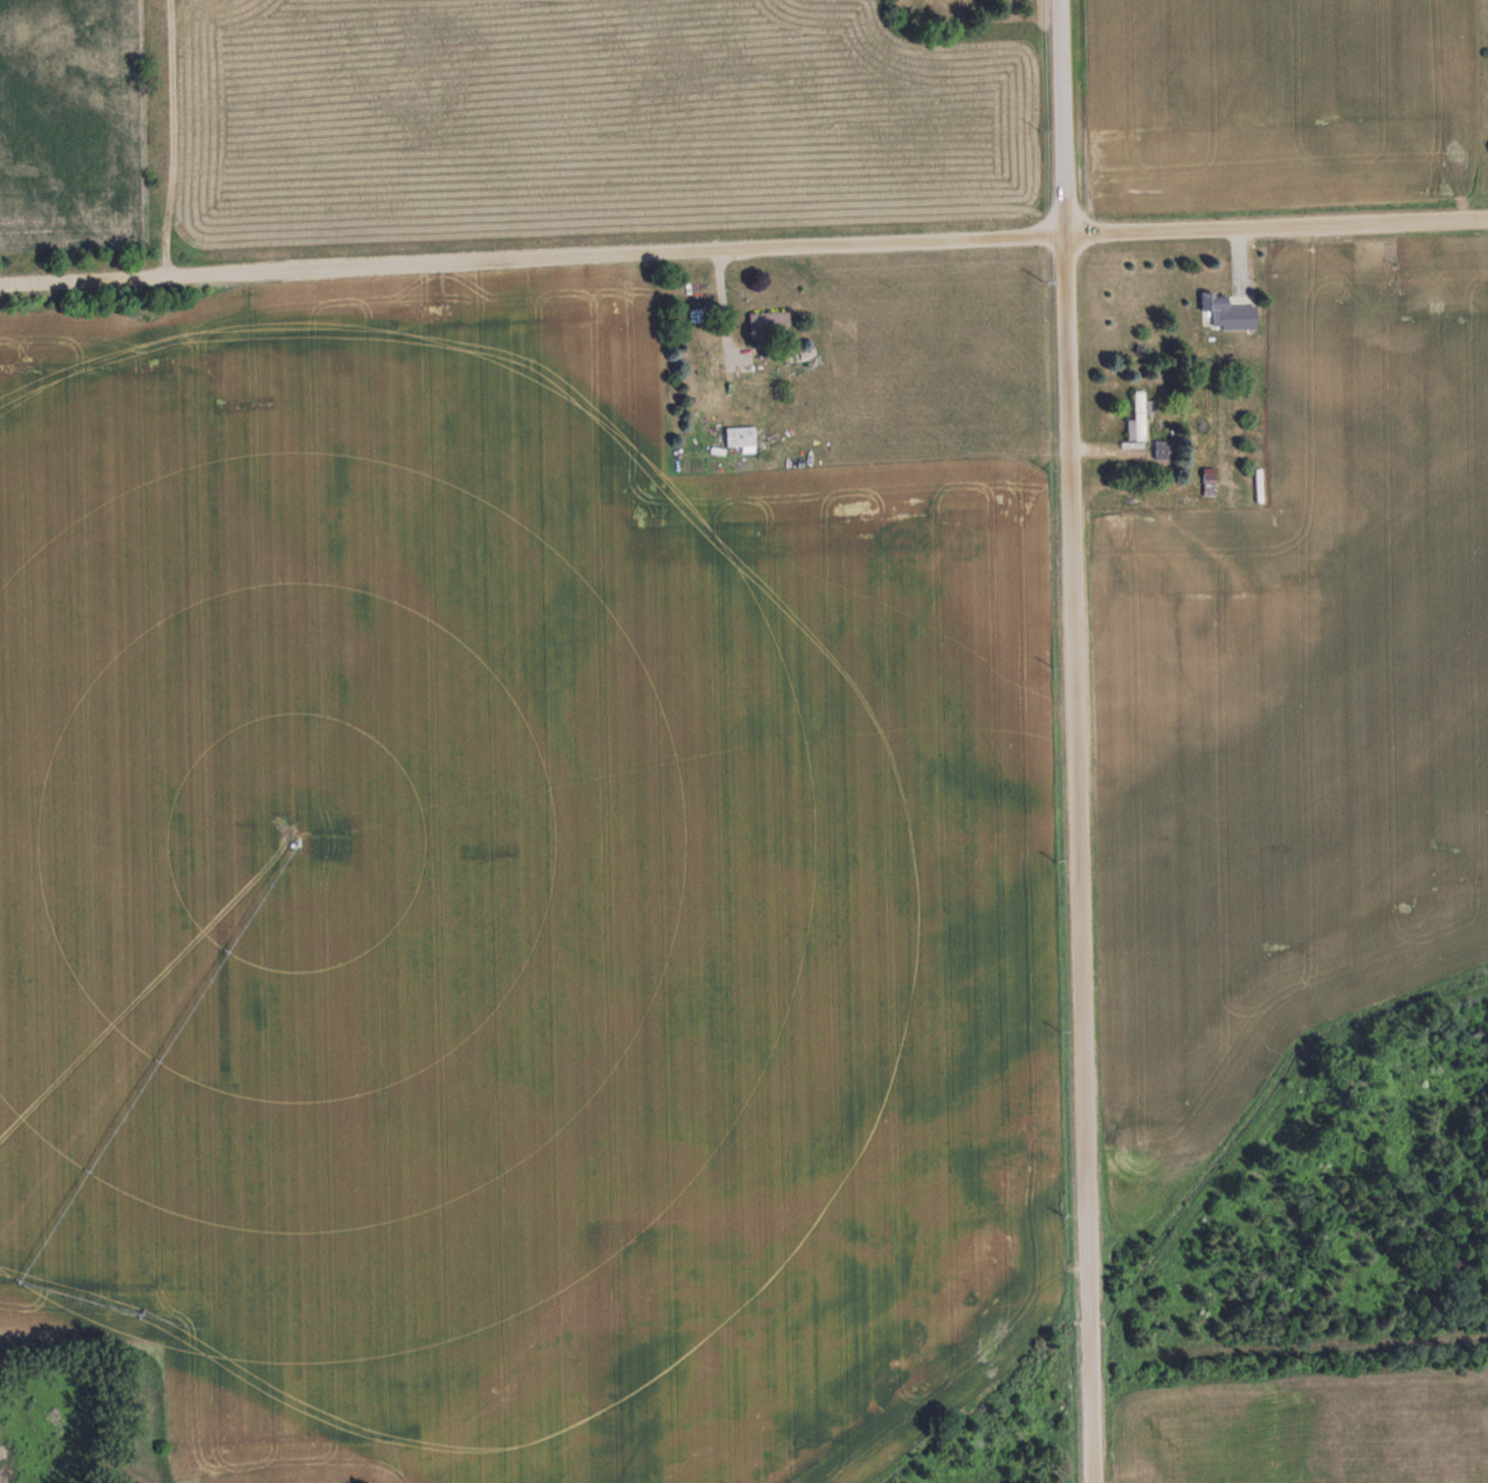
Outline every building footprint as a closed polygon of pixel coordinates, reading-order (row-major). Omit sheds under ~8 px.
[(1256,328),(1255,304),(1227,305),(1227,292),(1201,293),(1202,330),(1256,328)] [(749,312),(749,334),(788,334),(788,312),(749,312)] [(1144,413),(1152,413),(1152,400),(1144,400),(1143,390),(1133,390),(1134,419),(1126,419),(1126,440),(1144,439),(1144,413)] [(725,426),(725,445),(754,445),(754,426),(725,426)] [(1155,458),(1171,458),(1171,441),(1155,441),(1155,458)]
